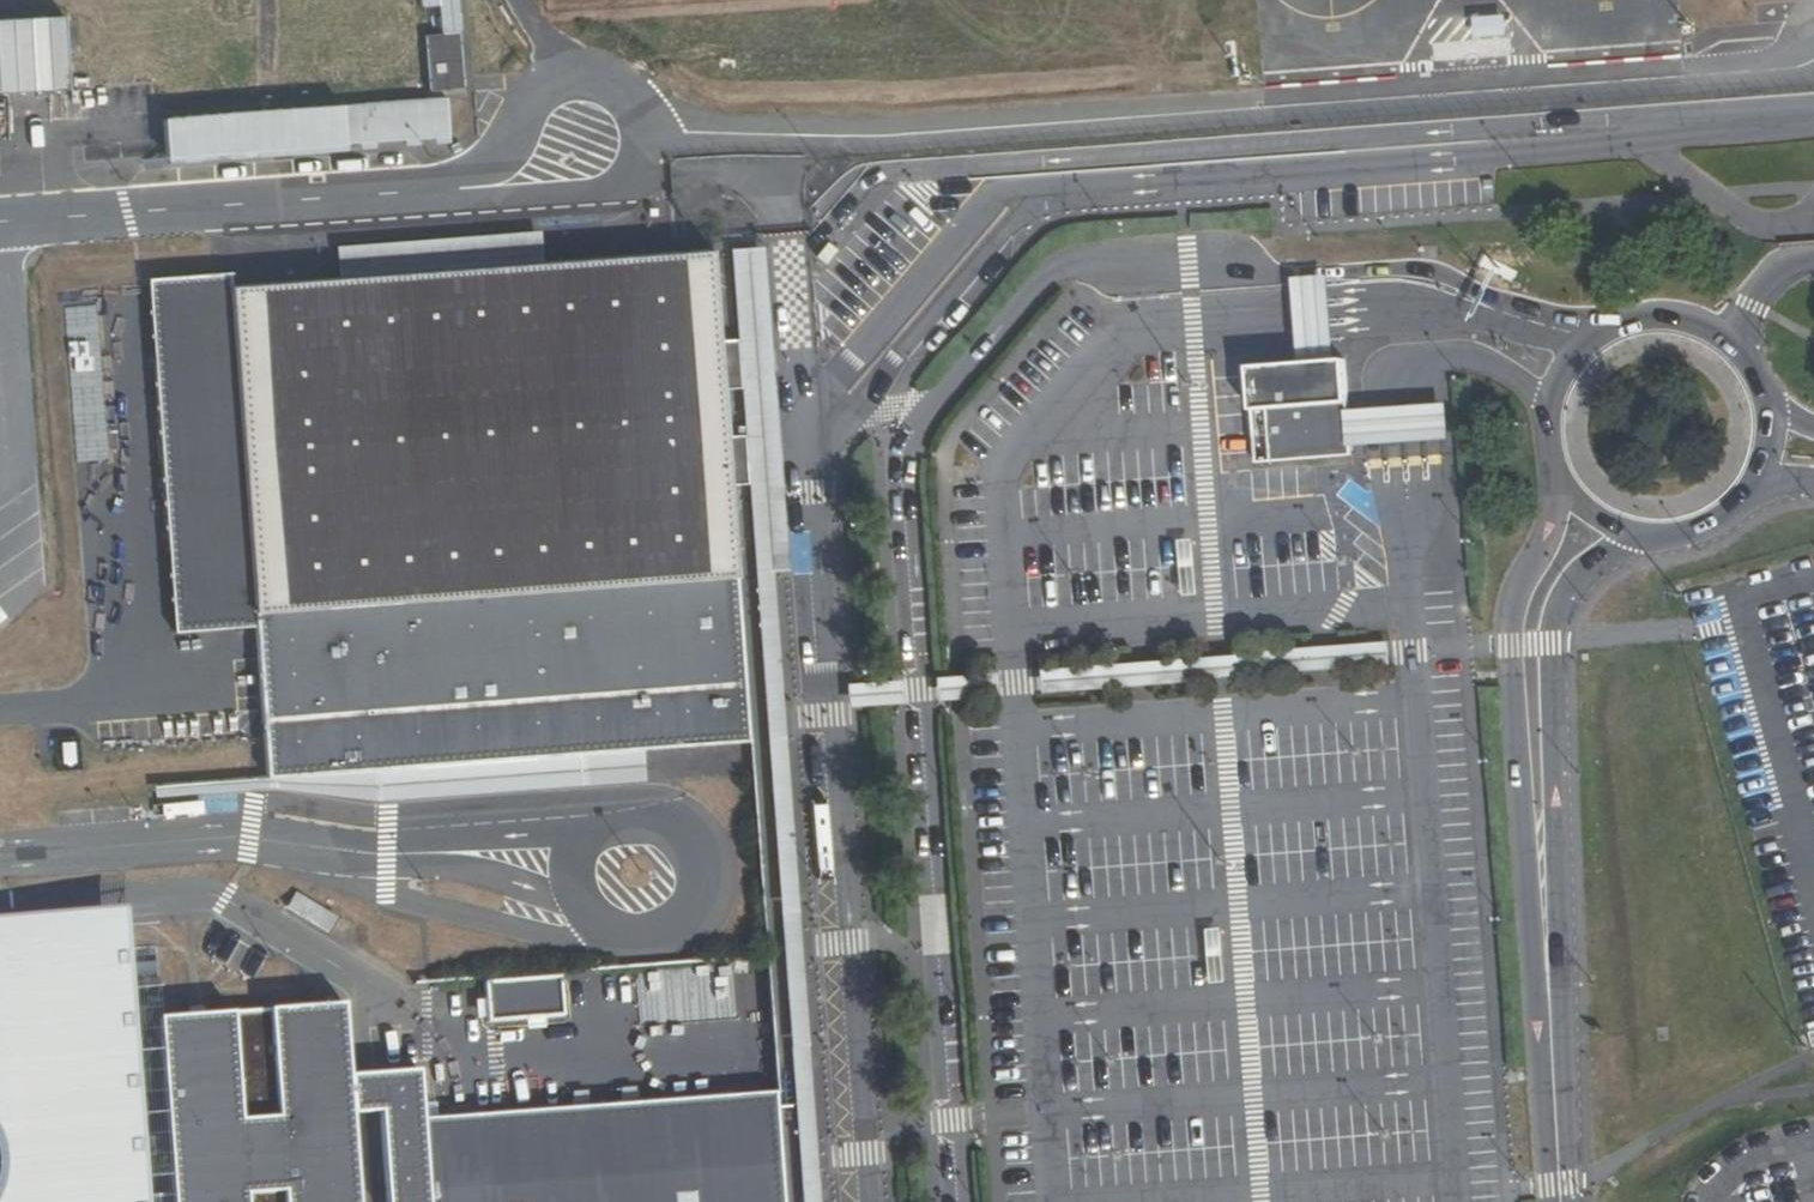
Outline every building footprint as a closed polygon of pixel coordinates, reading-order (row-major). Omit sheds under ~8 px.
[(374,0),(360,0),(360,13),(375,12),(374,0)] [(438,8),(438,0),(419,0),(420,9),(438,8)] [(438,8),(441,36),(459,36),(457,0),(438,0),(438,8)] [(64,18),(0,22),(0,95),(69,92),(64,18)] [(459,36),(441,36),(424,38),(428,94),(465,92),(459,36)] [(155,85),(79,91),(83,164),(160,159),(155,85)] [(448,100),(344,108),(346,146),(450,139),(448,100)] [(346,146),(344,108),(165,122),(167,166),(346,154),(346,146)] [(339,280),(544,266),(542,234),(337,248),(339,280)] [(774,568),(788,567),(764,244),(731,247),(737,336),(741,383),(745,431),(748,479),(802,1201),(821,1201),(774,568)] [(174,633),(256,629),(267,780),(374,772),(577,757),(656,751),(750,744),(748,724),(729,481),(727,456),(726,432),(722,384),(720,361),(718,337),(712,252),(544,266),(339,280),(231,290),(230,276),(148,281),(165,498),(174,633)] [(1295,281),(1300,365),(1336,363),(1330,279),(1295,281)] [(737,336),(718,337),(720,361),(722,384),(741,383),(737,336)] [(1250,369),(1253,412),(1348,406),(1345,363),(1336,363),(1300,365),(1250,369)] [(1353,459),(1353,449),(1349,415),(1348,406),(1253,412),(1257,465),(1353,459)] [(1349,415),(1353,449),(1450,442),(1448,406),(1349,415)] [(745,431),(726,432),(729,481),(748,479),(745,431)] [(1181,595),(1196,594),(1191,533),(1176,535),(1181,595)] [(1393,668),(1391,645),(1037,672),(1039,695),(1393,668)] [(997,699),(997,675),(936,680),(936,702),(997,699)] [(901,683),(846,686),(847,710),(903,707),(901,683)] [(577,757),(374,772),(376,804),(580,787),(577,757)] [(0,920),(0,1012),(15,1201),(149,1201),(126,910),(0,920)] [(776,1096),(422,1123),(418,1066),(347,1072),(342,1009),(162,1023),(175,1201),(357,1201),(350,1110),(377,1108),(383,1201),(784,1201),(776,1096)] [(0,1012),(0,1201),(15,1201),(0,1012)]
